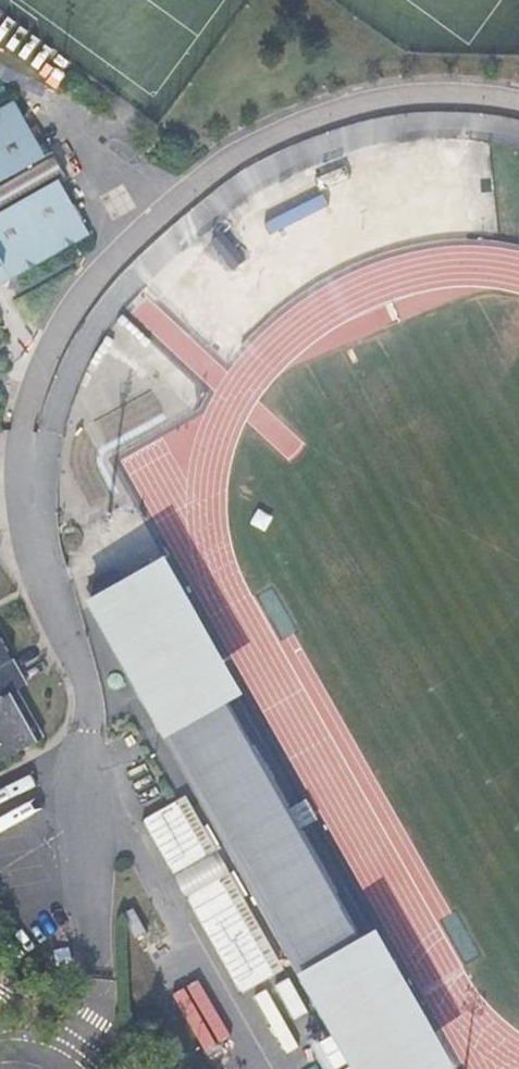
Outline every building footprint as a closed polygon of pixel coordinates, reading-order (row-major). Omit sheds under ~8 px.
[(9,293),(12,281),(86,238),(56,185),(62,181),(47,155),(41,159),(10,106),(0,112),(0,290),(9,293)] [(366,161),(377,226),(464,211),(453,146),(366,161)] [(315,179),(238,222),(271,280),(348,236),(315,179)] [(196,257),(140,324),(190,367),(247,300),(196,257)] [(201,659),(146,689),(165,732),(208,712),(194,688),(210,679),(223,703),(253,688),(181,559),(152,573),(201,659)] [(116,570),(87,586),(94,599),(123,583),(116,570)] [(152,573),(98,604),(146,689),(201,659),(152,573)] [(43,733),(16,688),(25,683),(0,636),(0,759),(43,733)] [(210,679),(194,688),(208,712),(165,732),(298,972),(357,938),(223,703),(210,679)] [(186,793),(142,816),(238,987),(281,962),(186,793)] [(119,910),(134,935),(146,928),(130,903),(119,910)] [(310,974),(364,1068),(470,1068),(471,1068),(393,931),(310,974)] [(288,977),(274,984),(292,1017),(305,1010),(288,977)]
